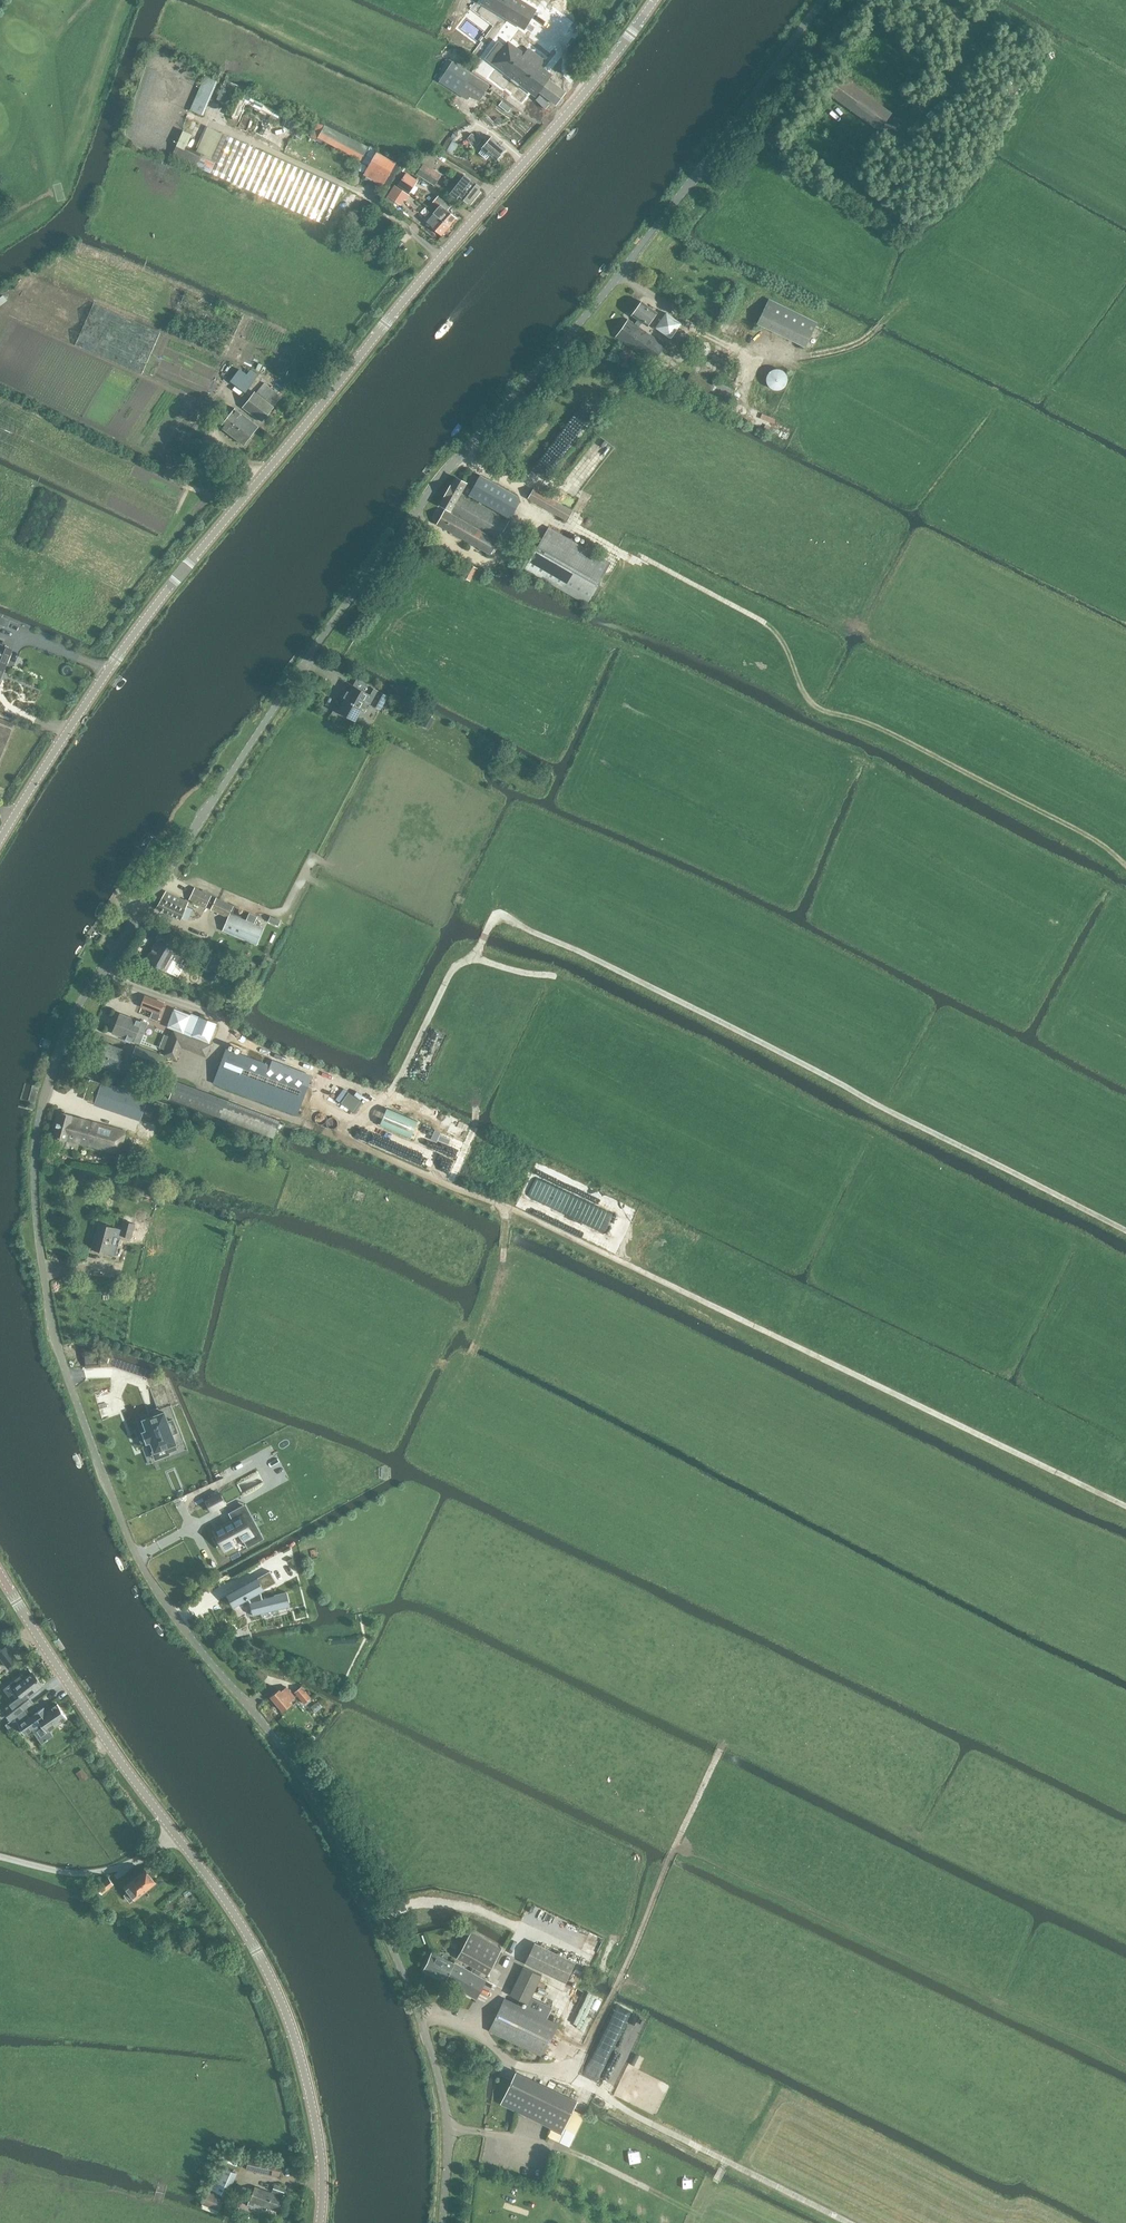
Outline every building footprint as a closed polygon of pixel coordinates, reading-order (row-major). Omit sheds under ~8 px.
[(518,0),(492,0),(500,5),(496,11),(504,16),(503,17),(525,29),(535,10),(518,0)] [(536,95),(539,91),(548,79),(551,75),(540,67),(545,60),(530,49),(525,55),(509,43),(505,48),(504,48),(497,57),(498,57),(494,62),(514,78),(513,80),(519,84),(520,83),(536,95)] [(439,81),(458,93),(461,89),(479,101),(489,86),(452,62),(439,81)] [(205,74),(191,109),(204,114),(217,79),(205,74)] [(889,106),(845,75),(831,92),(875,126),(889,106)] [(566,92),(548,79),(539,91),(556,105),(566,92)] [(223,85),(216,99),(230,105),(236,91),(223,85)] [(239,99),(231,119),(236,121),(244,101),(239,99)] [(502,101),(498,105),(508,112),(511,108),(502,101)] [(211,172),(227,135),(212,129),(200,155),(196,165),(211,172)] [(477,145),(480,141),(471,133),(468,138),(477,145)] [(326,141),(363,161),(367,163),(366,165),(370,168),(368,172),(382,180),(394,160),(377,151),(376,153),(377,154),(375,158),(370,155),(369,154),(367,153),(330,134),(326,141)] [(453,154),(459,144),(452,141),(453,139),(455,135),(453,134),(451,138),(449,136),(442,148),(453,154)] [(227,135),(211,172),(326,224),(343,187),(227,135)] [(505,149),(492,137),(487,142),(484,140),(480,145),(483,147),(482,148),(483,148),(479,153),(486,159),(490,155),(496,160),(505,149)] [(196,165),(200,155),(176,145),(172,155),(196,165)] [(423,162),(422,163),(417,172),(433,184),(441,174),(423,162)] [(405,172),(397,184),(406,192),(415,178),(405,172)] [(481,187),(480,187),(466,176),(451,194),(456,198),(459,195),(469,203),(481,187)] [(414,199),(398,186),(388,198),(398,205),(398,204),(401,207),(405,201),(409,204),(414,199)] [(439,207),(434,213),(450,227),(457,218),(445,208),(448,205),(439,196),(434,202),(439,207)] [(441,235),(449,227),(450,227),(434,213),(429,209),(424,215),(428,219),(426,222),(441,235)] [(817,322),(769,299),(757,323),(805,347),(817,322)] [(628,319),(616,336),(653,362),(664,345),(639,327),(642,322),(647,326),(657,312),(641,301),(631,315),(638,319),(635,324),(628,319)] [(655,327),(670,338),(681,323),(666,312),(655,327)] [(83,347),(143,371),(147,360),(147,363),(159,333),(159,331),(144,325),(144,336),(137,336),(133,334),(124,333),(124,336),(120,334),(103,333),(102,333),(101,333),(95,330),(93,335),(92,335),(87,347),(87,334),(84,343),(83,347)] [(785,375),(785,374),(785,371),(785,369),(783,367),(782,365),(778,362),(776,361),(773,361),(770,361),(768,362),(766,363),(764,365),(762,367),(761,369),(760,373),(760,378),(762,381),(763,383),(767,385),(772,387),(774,387),(777,386),(781,383),(783,381),(784,379),(785,377),(785,375)] [(723,410),(733,389),(714,380),(712,384),(706,382),(706,381),(690,373),(688,378),(657,363),(652,376),(723,410)] [(246,392),(254,380),(239,369),(230,381),(246,392)] [(254,392),(242,407),(261,421),(281,397),(264,382),(256,393),(254,392)] [(220,427),(243,445),(258,426),(235,408),(220,427)] [(481,475),(469,495),(510,518),(520,501),(518,495),(481,475)] [(461,493),(467,483),(456,477),(440,504),(447,508),(446,511),(445,510),(437,523),(490,554),(509,520),(461,493)] [(568,519),(574,509),(534,487),(528,497),(568,519)] [(526,568),(589,603),(613,561),(550,526),(526,568)] [(469,563),(461,576),(471,581),(477,568),(469,563)] [(0,623),(0,625),(8,628),(10,621),(2,617),(0,623)] [(4,666),(6,662),(8,663),(11,655),(9,654),(11,649),(1,645),(1,646),(0,645),(0,665),(4,666)] [(358,680),(354,686),(340,711),(356,720),(366,701),(379,709),(386,695),(358,680)] [(429,714),(423,725),(428,728),(434,718),(429,714)] [(206,907),(211,895),(194,887),(189,899),(206,907)] [(188,901),(166,891),(156,907),(181,919),(188,901)] [(228,918),(230,913),(234,905),(216,897),(210,909),(228,917),(228,918)] [(264,927),(254,923),(257,916),(249,913),(246,920),(230,913),(228,918),(228,917),(222,931),(256,945),(264,927)] [(270,916),(268,921),(278,926),(281,920),(270,916)] [(183,954),(157,940),(146,959),(172,974),(179,962),(178,962),(183,954)] [(198,947),(195,953),(190,950),(186,957),(191,960),(192,958),(206,967),(213,955),(198,947)] [(216,957),(211,967),(218,971),(224,961),(216,957)] [(144,995),(140,1006),(152,1010),(149,1017),(157,1020),(160,1012),(159,1012),(163,1001),(144,995)] [(174,1009),(166,1028),(173,1031),(210,1045),(217,1025),(174,1009)] [(132,1040),(140,1043),(148,1022),(141,1019),(140,1021),(119,1013),(112,1033),(125,1038),(125,1040),(130,1042),(132,1040)] [(177,1061),(182,1048),(206,1058),(211,1045),(173,1031),(163,1056),(166,1057),(177,1061)] [(123,1049),(102,1041),(94,1061),(115,1069),(123,1049)] [(126,1060),(152,1070),(159,1072),(165,1057),(158,1054),(132,1045),(126,1060)] [(310,1080),(227,1048),(226,1048),(213,1083),(297,1114),(310,1080)] [(171,1098),(276,1138),(283,1119),(178,1080),(171,1098)] [(103,1083),(95,1104),(139,1119),(147,1098),(103,1083)] [(387,1108),(380,1124),(410,1137),(417,1121),(387,1108)] [(72,1117),(73,1116),(60,1113),(54,1136),(66,1139),(119,1154),(125,1130),(72,1117)] [(147,1226),(123,1220),(119,1235),(143,1241),(147,1226)] [(109,1253),(116,1228),(98,1224),(91,1248),(109,1253)] [(141,1435),(138,1437),(142,1447),(145,1446),(151,1462),(167,1456),(166,1454),(174,1451),(160,1413),(136,1422),(141,1435)] [(235,1485),(194,1507),(223,1560),(248,1547),(262,1539),(265,1538),(246,1503),(235,1485)] [(224,1597),(231,1609),(261,1592),(254,1581),(224,1597)] [(247,1603),(249,1615),(287,1607),(285,1594),(247,1603)] [(7,1645),(0,1650),(0,1658),(7,1668),(18,1660),(7,1645)] [(42,1686),(32,1672),(25,1678),(22,1674),(4,1688),(14,1700),(3,1709),(11,1720),(15,1717),(30,1706),(25,1700),(42,1686)] [(279,1688),(270,1696),(282,1711),(291,1704),(290,1702),(295,1697),(286,1686),(281,1690),(279,1688)] [(304,1704),(311,1698),(301,1686),(294,1692),(304,1704)] [(57,1704),(50,1708),(45,1712),(43,1709),(44,1708),(44,1707),(34,1714),(19,1724),(18,1725),(25,1734),(25,1733),(38,1725),(39,1726),(42,1725),(47,1732),(47,1731),(66,1718),(67,1718),(57,1703),(57,1704)] [(11,1720),(5,1724),(8,1729),(21,1721),(20,1720),(18,1722),(15,1717),(11,1720)] [(77,1771),(83,1781),(89,1777),(83,1768),(77,1771)] [(128,1883),(125,1885),(135,1898),(138,1896),(155,1883),(145,1869),(127,1882),(128,1883)] [(102,1894),(114,1884),(108,1877),(96,1885),(102,1894)] [(502,1949),(470,1932),(456,1957),(476,1968),(473,1972),(454,1962),(453,1962),(433,1951),(424,1970),(493,2007),(503,1989),(479,1975),(481,1971),(488,1975),(502,1949)] [(534,1942),(525,1962),(566,1981),(575,1961),(534,1942)] [(504,1997),(489,2030),(541,2055),(557,2023),(548,2018),(554,2007),(532,1996),(542,1974),(523,1965),(509,1994),(527,2003),(525,2007),(504,1997)] [(501,2102),(561,2132),(578,2099),(517,2069),(501,2102)] [(550,2129),(547,2136),(569,2146),(584,2115),(573,2109),(561,2134),(550,2129)] [(595,2145),(604,2143),(601,2132),(592,2134),(595,2145)] [(251,2156),(251,2158),(246,2169),(278,2181),(282,2168),(251,2156)] [(219,2165),(209,2189),(227,2197),(237,2174),(219,2165)] [(576,2174),(577,2184),(588,2183),(586,2173),(576,2174)] [(608,2193),(608,2184),(597,2185),(598,2194),(608,2193)] [(282,2194),(283,2189),(274,2185),(272,2190),(282,2194)] [(236,2186),(233,2195),(245,2199),(248,2190),(236,2186)] [(282,2197),(255,2187),(250,2201),(249,2201),(247,2206),(252,2207),(254,2202),(278,2211),(282,2197)] [(207,2190),(202,2203),(219,2210),(225,2197),(207,2190)]
